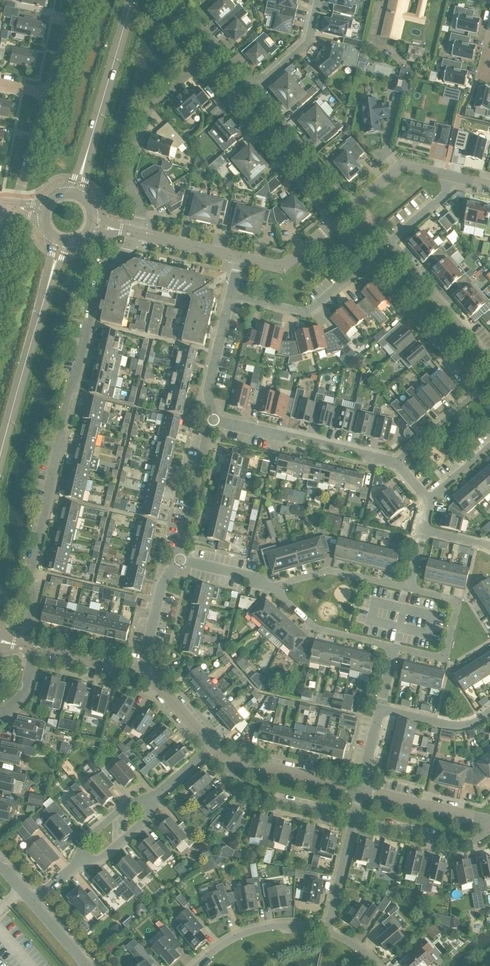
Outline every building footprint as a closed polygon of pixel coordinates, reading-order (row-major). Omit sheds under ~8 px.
[(244,9),(239,3),(236,6),(230,0),(224,0),(215,0),(214,1),(213,4),(216,7),(211,12),(219,21),(217,23),(221,28),(244,9)] [(267,8),(296,15),(298,8),(295,8),(296,0),(271,0),(271,2),(268,1),(267,8)] [(355,17),(357,6),(353,5),(354,0),(330,0),(330,3),(335,5),(336,4),(338,7),(337,13),(355,17)] [(383,38),(400,42),(410,0),(392,0),(383,38)] [(5,7),(3,17),(11,18),(12,17),(17,18),(19,10),(14,9),(5,7)] [(456,7),(454,15),(459,16),(456,29),(477,34),(481,20),(473,18),(475,11),(464,9),(458,7),(456,7)] [(294,21),(296,15),(267,8),(265,13),(265,15),(273,17),(270,29),(289,33),(292,21),(294,21)] [(236,41),(253,26),(250,23),(247,26),(242,19),(248,14),(244,9),(221,28),(226,34),(228,32),(236,41)] [(352,30),(354,19),(336,15),(335,20),(332,22),(330,19),(324,18),(323,24),(325,25),(323,33),(345,38),(347,29),(352,30)] [(11,18),(10,26),(12,27),(11,32),(15,34),(38,39),(41,23),(36,22),(36,20),(25,17),(24,19),(18,18),(17,18),(12,17),(11,18)] [(272,55),(279,49),(275,44),(271,47),(266,41),(269,38),(264,33),(242,52),(246,58),(249,56),(257,66),(271,54),(272,55)] [(451,34),(449,42),(454,43),(451,56),(473,61),(477,47),(469,45),(471,38),(451,34)] [(347,38),(346,44),(346,45),(348,45),(361,48),(362,42),(347,38)] [(320,58),(314,62),(327,77),(339,67),(340,61),(341,59),(344,60),(357,63),(358,61),(359,55),(360,53),(361,48),(348,45),(346,52),(330,48),(324,47),(322,54),(320,58)] [(13,48),(10,63),(32,68),(36,53),(13,48)] [(407,61),(421,64),(423,57),(408,54),(407,61)] [(443,59),(442,67),(447,69),(444,81),(465,87),(468,72),(461,71),(463,64),(443,59)] [(291,65),(288,69),(278,77),(282,82),(273,90),(277,94),(276,95),(280,100),(297,86),(289,77),(296,71),(291,65)] [(405,93),(408,80),(396,77),(395,80),(390,79),(389,84),(394,85),(393,90),(405,93)] [(322,82),(318,85),(323,91),(327,88),(322,82)] [(304,95),(297,86),(280,100),(284,105),(285,104),(289,108),(298,100),(303,105),(318,92),(314,86),(304,95)] [(475,108),(488,111),(487,116),(489,117),(489,89),(480,86),(475,108)] [(186,120),(209,100),(198,87),(191,93),(188,89),(171,103),(176,109),(178,112),(179,114),(181,114),(186,120)] [(218,98),(214,102),(217,105),(222,112),(227,108),(218,98)] [(366,132),(369,132),(370,133),(371,133),(372,133),(373,133),(374,132),(375,132),(376,131),(377,131),(380,131),(378,118),(390,116),(388,103),(377,105),(376,100),(362,102),(366,132)] [(7,118),(11,103),(0,101),(0,117),(7,118)] [(304,128),(308,133),(328,116),(316,101),(306,110),(311,114),(301,122),(305,127),(304,128)] [(328,116),(308,133),(312,138),(313,137),(317,141),(323,137),(327,141),(331,138),(342,129),(344,127),(342,126),(339,122),(336,125),(328,116)] [(225,152),(237,142),(233,137),(238,134),(233,128),(235,126),(227,118),(225,119),(215,128),(227,142),(221,147),(225,152)] [(426,132),(427,127),(404,121),(400,139),(414,142),(414,141),(418,141),(417,143),(431,146),(432,142),(446,145),(450,128),(436,124),(434,133),(426,132)] [(178,149),(184,144),(189,150),(192,146),(189,142),(185,143),(168,123),(158,132),(160,134),(159,138),(153,136),(152,140),(150,141),(150,143),(149,145),(150,147),(149,151),(169,157),(172,147),(178,149)] [(459,131),(455,148),(467,151),(466,157),(482,160),(484,151),(487,152),(489,142),(475,138),(475,135),(459,131)] [(351,137),(346,141),(347,143),(341,148),(344,151),(340,154),(343,157),(336,163),(341,168),(339,169),(350,181),(363,169),(362,168),(360,169),(355,163),(360,159),(359,158),(365,153),(351,137)] [(240,174),(242,172),(260,156),(256,152),(254,153),(250,148),(241,156),(237,151),(227,159),(240,174)] [(264,161),(260,156),(242,172),(246,178),(244,179),(254,190),(266,180),(260,173),(267,167),(263,162),(264,161)] [(225,163),(220,157),(209,167),(214,173),(225,163)] [(146,192),(150,198),(169,186),(173,184),(163,168),(155,166),(143,173),(143,175),(147,182),(149,181),(150,183),(145,186),(148,192),(146,192)] [(271,195),(282,185),(276,177),(268,183),(270,195),(271,195)] [(168,201),(171,206),(172,207),(183,201),(184,195),(182,192),(175,196),(169,186),(150,198),(153,203),(154,202),(158,207),(168,201)] [(198,221),(204,222),(210,196),(192,192),(189,204),(195,206),(192,218),(198,219),(198,221)] [(226,213),(227,206),(228,201),(210,196),(204,222),(210,224),(211,222),(217,223),(219,212),(226,213)] [(303,221),(310,215),(304,208),(303,209),(292,196),(282,205),(280,203),(273,209),(276,221),(280,226),(286,221),(287,222),(292,218),(297,224),(302,220),(303,221)] [(470,202),(469,205),(468,208),(466,216),(467,216),(464,226),(476,229),(477,224),(476,224),(481,203),(471,201),(470,201),(470,202)] [(234,202),(233,206),(231,214),(238,216),(235,228),(241,229),(240,231),(246,232),(251,211),(244,209),(245,205),(234,202)] [(476,229),(486,231),(485,235),(489,236),(489,218),(489,216),(489,205),(481,203),(481,206),(476,224),(477,224),(476,229)] [(251,211),(246,232),(252,234),(253,232),(259,233),(261,226),(262,221),(268,223),(276,225),(276,221),(273,209),(271,211),(252,206),(251,211)] [(449,212),(444,217),(453,227),(458,222),(449,212)] [(447,232),(453,227),(444,217),(438,222),(447,232)] [(411,243),(409,245),(409,246),(409,247),(415,255),(431,241),(424,232),(420,236),(414,241),(412,243),(411,243)] [(424,263),(427,260),(426,260),(429,258),(433,255),(437,260),(447,252),(442,246),(438,249),(431,241),(415,255),(422,263),(423,263),(424,263)] [(447,252),(437,260),(441,265),(437,268),(438,268),(435,270),(432,272),(432,273),(432,274),(439,282),(458,265),(451,257),(458,251),(453,246),(447,252)] [(136,260),(128,265),(113,274),(108,293),(128,298),(128,297),(131,282),(134,280),(150,284),(149,286),(178,293),(179,291),(194,294),(196,297),(192,313),(212,318),(216,299),(202,276),(136,260)] [(458,265),(439,282),(446,290),(447,290),(448,290),(450,288),(452,285),(453,286),(456,283),(460,287),(470,279),(466,273),(459,266),(458,265)] [(456,301),(456,302),(462,309),(482,292),(470,279),(460,287),(465,292),(461,295),(461,296),(459,298),(458,298),(456,300),(456,301)] [(378,308),(387,300),(380,291),(381,290),(376,284),(375,285),(373,283),(363,292),(367,297),(361,301),(375,318),(382,325),(388,320),(378,308)] [(471,317),(473,315),(476,313),(480,310),(484,315),(489,310),(489,300),(489,301),(482,292),(462,309),(469,317),(470,317),(470,318),(470,317),(471,317)] [(106,303),(103,302),(101,311),(104,312),(102,322),(123,327),(130,298),(128,297),(128,298),(108,293),(106,303)] [(146,298),(175,305),(177,300),(147,293),(146,298)] [(142,311),(140,321),(145,322),(147,312),(149,313),(152,303),(137,300),(136,305),(140,306),(141,306),(145,307),(144,312),(142,311)] [(348,303),(341,309),(356,326),(364,319),(368,324),(375,318),(361,301),(356,306),(352,302),(349,304),(348,303)] [(155,304),(148,333),(158,335),(165,306),(155,304)] [(171,328),(173,318),(171,318),(172,313),(177,314),(182,315),(183,310),(169,307),(166,317),(168,317),(166,327),(171,328)] [(338,328),(332,331),(342,351),(353,341),(347,334),(356,326),(341,309),(334,315),(335,316),(332,319),(340,327),(338,328)] [(183,341),(205,346),(207,336),(210,337),(212,328),(209,327),(212,318),(192,313),(190,312),(183,341)] [(130,329),(145,332),(147,322),(145,322),(140,321),(137,320),(136,325),(131,324),(130,329)] [(396,353),(413,338),(412,336),(408,330),(407,331),(400,323),(392,330),(388,333),(382,339),(378,342),(383,348),(388,344),(396,353)] [(247,344),(266,348),(271,326),(263,324),(262,325),(259,324),(257,330),(250,329),(247,344)] [(162,336),(176,340),(177,335),(173,334),(174,329),(171,328),(166,327),(164,326),(162,336)] [(280,328),(271,326),(266,348),(278,351),(277,354),(290,357),(290,342),(283,342),(281,341),(284,330),(280,329),(280,328)] [(318,327),(309,329),(314,351),(315,351),(318,353),(322,352),(323,349),(326,348),(328,354),(342,351),(332,331),(326,335),(324,335),(322,327),(318,328),(318,327)] [(123,333),(106,329),(103,340),(123,345),(125,339),(121,339),(123,333)] [(302,354),(314,351),(309,329),(300,331),(301,333),(297,333),(299,341),(297,342),(290,342),(290,357),(302,354)] [(385,330),(379,335),(382,339),(388,333),(386,330),(385,330)] [(422,357),(427,353),(425,351),(421,345),(420,346),(413,338),(396,353),(391,357),(396,363),(401,359),(409,369),(422,357)] [(103,340),(101,350),(118,355),(118,354),(119,350),(122,351),(123,345),(103,340)] [(198,351),(181,347),(175,346),(172,356),(178,358),(195,362),(198,351)] [(101,350),(98,361),(121,366),(124,356),(118,354),(118,355),(101,350)] [(427,353),(422,357),(427,364),(432,360),(427,353)] [(359,358),(355,354),(349,359),(353,364),(359,358)] [(178,358),(176,368),(193,372),(197,373),(199,366),(195,365),(195,362),(178,358)] [(98,361),(96,372),(119,377),(121,366),(98,361)] [(176,368),(173,379),(190,383),(193,372),(176,368)] [(96,372),(93,382),(116,388),(119,377),(96,372)] [(456,388),(443,373),(434,381),(427,374),(421,379),(428,386),(441,401),(448,394),(449,395),(454,390),(454,389),(456,388)] [(173,379),(171,389),(188,393),(190,383),(173,379)] [(108,397),(114,398),(116,388),(93,382),(90,393),(108,397)] [(248,403),(254,405),(257,390),(258,390),(259,384),(252,382),(250,388),(238,385),(235,396),(234,396),(232,403),(234,404),(233,406),(246,409),(248,403)] [(438,402),(441,401),(428,386),(419,394),(412,386),(406,392),(410,396),(411,396),(426,414),(433,407),(434,408),(439,403),(438,402)] [(171,389),(168,400),(185,404),(188,393),(171,389)] [(291,417),(311,422),(315,403),(303,401),(305,391),(298,389),(291,417)] [(262,414),(271,416),(276,394),(261,390),(258,390),(257,390),(254,405),(260,406),(259,412),(263,413),(262,414)] [(134,404),(137,393),(132,391),(131,396),(130,396),(129,402),(134,404)] [(315,403),(311,422),(330,427),(334,408),(335,404),(323,402),(325,395),(324,395),(318,393),(317,393),(315,403)] [(292,414),(296,399),(276,394),(271,416),(280,418),(280,417),(284,418),(285,412),(292,414)] [(411,396),(410,396),(401,404),(397,399),(391,404),(410,427),(418,420),(419,420),(424,416),(423,415),(426,414),(411,396)] [(106,401),(89,397),(86,409),(104,413),(106,401)] [(330,427),(349,431),(355,409),(354,409),(343,406),(344,400),(336,398),(335,404),(334,408),(330,427)] [(160,409),(183,415),(185,404),(168,400),(163,399),(160,409)] [(349,431),(369,436),(374,413),(373,413),(362,410),(363,404),(357,403),(356,403),(354,409),(355,409),(349,431)] [(388,440),(393,418),(381,415),(383,407),(378,406),(377,408),(375,407),(373,413),(374,413),(369,436),(388,440)] [(86,409),(84,420),(101,424),(101,423),(107,425),(109,414),(104,413),(86,409)] [(182,419),(165,415),(162,426),(179,430),(182,419)] [(84,420),(81,431),(98,435),(101,424),(84,420)] [(162,426),(159,437),(177,441),(179,430),(162,426)] [(413,434),(408,428),(404,431),(404,435),(407,439),(413,434)] [(81,431),(79,442),(96,446),(98,435),(81,431)] [(159,437),(157,448),(174,452),(177,441),(159,437)] [(79,442),(76,453),(93,457),(96,446),(79,442)] [(157,448),(154,459),(171,463),(174,452),(157,448)] [(93,457),(76,453),(73,464),(91,468),(97,470),(100,458),(93,457)] [(228,453),(226,465),(243,469),(248,470),(250,458),(228,453)] [(272,465),(270,476),(276,478),(277,473),(288,475),(292,458),(281,456),(278,467),(272,465)] [(288,475),(298,478),(302,461),(292,458),(288,475)] [(147,464),(146,469),(152,470),(169,474),(171,463),(154,459),(153,466),(147,464)] [(313,463),(302,461),(298,478),(309,480),(313,463)] [(267,474),(270,463),(264,462),(261,472),(267,474)] [(323,466),(313,463),(309,480),(307,487),(317,489),(319,483),(323,466)] [(73,464),(71,475),(88,479),(91,468),(73,464)] [(226,465),(223,475),(240,479),(245,481),(248,470),(243,469),(226,465)] [(319,483),(330,485),(334,468),(323,466),(319,483)] [(330,485),(340,488),(344,470),(334,468),(330,485)] [(478,474),(489,488),(489,473),(487,469),(484,472),(482,470),(478,474)] [(152,470),(149,481),(166,485),(169,474),(152,470)] [(340,488),(351,490),(355,473),(344,470),(340,488)] [(376,472),(373,485),(382,487),(383,482),(376,472)] [(366,499),(369,488),(363,487),(366,476),(355,473),(351,490),(361,493),(360,498),(366,499)] [(472,483),(485,498),(489,494),(489,488),(478,474),(474,478),(475,480),(472,483)] [(71,475),(68,486),(85,490),(88,479),(71,475)] [(223,475),(221,486),(243,491),(245,481),(240,479),(223,475)] [(149,481),(146,492),(164,497),(166,485),(149,481)] [(467,484),(463,488),(462,488),(464,490),(464,489),(478,505),(485,498),(472,483),(468,486),(467,484)] [(373,485),(370,498),(373,502),(374,501),(382,510),(400,497),(400,496),(395,492),(394,493),(390,488),(386,492),(382,487),(373,485)] [(66,497),(83,501),(85,490),(68,486),(66,497)] [(221,486),(218,496),(235,500),(240,501),(243,491),(221,486)] [(468,514),(478,505),(464,489),(464,490),(458,494),(459,496),(455,499),(457,501),(450,506),(462,513),(465,511),(468,514)] [(146,492),(144,504),(161,508),(164,497),(146,492)] [(218,496),(216,507),(233,511),(235,500),(218,496)] [(401,512),(405,508),(402,503),(403,502),(400,497),(382,510),(389,520),(388,521),(392,526),(401,519),(398,515),(401,512)] [(65,501),(65,502),(62,513),(79,517),(82,505),(65,501)] [(141,515),(158,519),(161,508),(144,504),(141,515)] [(466,515),(462,513),(450,506),(448,515),(446,514),(445,519),(443,519),(442,527),(462,532),(466,515)] [(216,507),(213,517),(230,521),(233,511),(216,507)] [(62,513),(59,525),(76,529),(79,517),(62,513)] [(213,517),(211,528),(228,532),(230,521),(213,517)] [(157,523),(140,519),(137,531),(155,535),(157,523)] [(59,525),(57,536),(74,540),(76,529),(59,525)] [(208,538),(220,541),(219,547),(229,550),(231,544),(225,542),(228,532),(211,528),(208,538)] [(137,531),(135,542),(152,546),(155,535),(137,531)] [(326,535),(307,541),(313,562),(320,560),(320,558),(326,557),(324,551),(330,549),(326,535)] [(57,536),(54,547),(71,551),(74,540),(57,536)] [(342,558),(346,559),(350,542),(340,539),(335,559),(341,560),(342,558)] [(307,541),(294,544),(300,564),(305,563),(306,564),(313,562),(307,541)] [(135,542),(132,553),(149,557),(152,546),(135,542)] [(350,562),(356,564),(360,544),(350,542),(346,559),(350,560),(350,562)] [(294,544),(281,548),(282,550),(288,569),(295,567),(295,566),(300,564),(294,544)] [(362,563),(366,564),(370,546),(360,544),(356,564),(361,565),(362,563)] [(280,572),(288,569),(282,550),(278,551),(276,546),(262,550),(267,568),(273,566),(274,572),(280,570),(280,572)] [(370,567),(375,568),(380,549),(370,546),(366,564),(370,565),(370,567)] [(54,547),(51,558),(68,562),(71,551),(54,547)] [(382,567),(386,568),(390,551),(380,549),(375,568),(381,570),(382,567)] [(396,573),(400,553),(390,551),(386,568),(390,569),(390,572),(396,573)] [(132,553),(129,565),(147,569),(149,557),(132,553)] [(66,574),(68,562),(51,558),(48,570),(66,574)] [(430,560),(425,580),(431,581),(432,579),(436,580),(440,563),(430,560)] [(440,583),(446,585),(450,565),(440,563),(436,580),(441,581),(440,583)] [(129,565),(127,576),(144,580),(147,569),(129,565)] [(452,584),(456,585),(460,567),(450,565),(446,585),(451,586),(452,584)] [(466,589),(471,570),(460,567),(456,585),(460,586),(460,588),(466,589)] [(52,576),(52,577),(51,583),(62,585),(62,584),(63,579),(52,576)] [(141,592),(144,580),(127,576),(124,588),(141,592)] [(473,590),(477,595),(479,594),(481,598),(489,592),(489,579),(473,590)] [(198,583),(195,595),(212,599),(213,598),(217,599),(219,588),(215,587),(198,583)] [(485,608),(489,604),(489,592),(481,598),(483,601),(481,603),(485,608)] [(136,603),(137,597),(126,594),(125,600),(136,603)] [(195,595),(192,606),(210,610),(212,599),(195,595)] [(257,600),(242,596),(239,607),(248,609),(257,600)] [(47,599),(42,622),(53,624),(58,601),(47,599)] [(53,624),(63,627),(67,610),(69,604),(58,601),(53,624)] [(263,606),(259,602),(247,615),(252,619),(255,615),(265,624),(278,609),(273,604),(272,605),(267,601),(263,606)] [(67,610),(63,627),(74,629),(78,612),(79,606),(79,605),(69,602),(69,604),(67,610)] [(192,606),(190,617),(207,622),(210,610),(192,606)] [(89,609),(88,615),(84,632),(95,634),(100,611),(89,609)] [(283,616),(284,615),(278,609),(265,624),(263,626),(273,635),(287,620),(283,616)] [(95,634),(105,637),(111,614),(100,611),(95,634)] [(88,615),(78,612),(74,629),(84,632),(88,615)] [(105,637),(115,639),(116,639),(120,622),(121,617),(121,616),(111,614),(105,637)] [(125,618),(121,617),(120,622),(116,639),(115,639),(115,642),(121,643),(121,640),(127,642),(131,622),(126,620),(125,618)] [(190,617),(187,629),(204,633),(207,622),(190,617)] [(292,622),(291,623),(287,620),(273,635),(283,644),(298,627),(292,622)] [(297,657),(307,646),(303,642),(307,638),(302,634),(303,632),(298,627),(283,644),(297,657)] [(187,629),(184,640),(202,644),(204,633),(187,629)] [(199,656),(202,644),(184,640),(182,652),(199,656)] [(311,663),(321,665),(326,645),(322,644),(322,642),(316,640),(311,663)] [(321,665),(331,668),(332,665),(336,645),(331,644),(330,646),(326,645),(321,665)] [(342,646),(336,645),(332,665),(342,668),(346,650),(341,649),(342,646)] [(342,668),(341,672),(351,674),(352,670),(356,650),(351,648),(350,651),(346,650),(342,668)] [(351,674),(350,676),(360,678),(361,672),(366,654),(361,653),(362,651),(356,650),(352,670),(351,674)] [(372,675),(377,655),(370,653),(370,655),(366,654),(361,672),(372,675)] [(236,661),(242,668),(248,663),(247,662),(249,660),(244,654),(236,661)] [(472,663),(483,680),(489,675),(489,672),(482,659),(478,662),(477,660),(472,663)] [(406,662),(402,681),(412,684),(416,666),(412,665),(412,663),(406,662)] [(245,672),(251,667),(248,663),(242,668),(245,672)] [(469,668),(465,670),(474,685),(483,680),(472,663),(467,666),(469,668)] [(412,684),(422,686),(426,666),(421,665),(420,667),(416,666),(412,684)] [(422,686),(432,688),(436,671),(432,670),(432,668),(426,666),(422,686)] [(186,678),(194,688),(208,676),(200,667),(186,678)] [(442,691),(447,671),(441,670),(440,672),(436,671),(432,688),(442,691)] [(455,674),(465,691),(474,685),(465,670),(461,673),(460,671),(455,674)] [(250,679),(260,690),(266,678),(257,673),(250,679)] [(194,688),(202,696),(215,685),(208,676),(194,688)] [(244,676),(240,679),(244,684),(248,681),(244,676)] [(36,690),(35,690),(44,693),(42,700),(54,703),(52,709),(61,711),(66,688),(59,686),(60,682),(58,681),(59,680),(49,678),(49,679),(48,679),(46,685),(37,683),(36,690)] [(275,686),(269,680),(265,685),(272,690),(275,686)] [(71,697),(69,704),(81,707),(80,710),(87,711),(88,704),(91,693),(92,689),(86,688),(85,688),(85,687),(75,684),(75,685),(74,685),(73,690),(71,697)] [(202,696),(209,705),(223,694),(215,685),(202,696)] [(313,691),(305,689),(302,700),(310,702),(313,691)] [(98,691),(97,695),(91,693),(88,704),(87,711),(85,716),(103,720),(110,693),(108,693),(109,692),(99,690),(99,691),(98,691)] [(209,705),(217,714),(230,702),(223,694),(209,705)] [(278,698),(269,696),(264,702),(268,702),(268,704),(276,706),(278,698)] [(132,707),(134,703),(133,703),(134,702),(125,697),(124,697),(114,714),(124,720),(122,722),(128,725),(128,726),(137,710),(132,707)] [(324,698),(322,705),(332,707),(334,701),(324,698)] [(332,707),(342,710),(344,703),(334,701),(332,707)] [(217,714),(225,723),(238,711),(230,702),(217,714)] [(128,725),(125,730),(131,734),(134,729),(144,735),(155,716),(154,715),(155,714),(146,709),(146,710),(145,709),(142,713),(137,710),(128,726),(128,725)] [(225,723),(232,732),(246,720),(238,711),(225,723)] [(358,717),(344,714),(342,719),(342,720),(357,723),(358,717)] [(42,741),(46,723),(43,721),(23,717),(21,724),(17,723),(17,724),(16,724),(14,734),(15,734),(14,735),(36,740),(42,741)] [(259,740),(270,743),(274,725),(263,723),(264,721),(258,719),(255,732),(261,733),(259,740)] [(397,724),(396,730),(415,735),(418,724),(401,720),(399,725),(397,724)] [(270,743),(281,745),(285,728),(274,725),(270,743)] [(291,748),(302,750),(306,733),(305,733),(306,728),(296,726),(295,730),(291,748)] [(165,727),(148,741),(155,749),(153,751),(158,757),(172,745),(168,740),(173,736),(172,735),(173,734),(167,727),(166,728),(165,727)] [(285,728),(281,745),(291,748),(295,730),(285,728)] [(397,736),(396,741),(413,745),(415,735),(396,730),(394,736),(397,736)] [(453,740),(455,732),(451,731),(447,731),(443,730),(441,738),(453,740)] [(312,753),(323,755),(328,733),(327,732),(326,738),(316,735),(312,753)] [(302,750),(312,753),(316,735),(306,733),(302,750)] [(323,755),(333,758),(337,740),(336,740),(337,737),(332,735),(330,733),(328,733),(323,755)] [(348,743),(337,740),(333,758),(344,760),(348,743)] [(392,744),(391,750),(411,755),(413,745),(396,741),(395,745),(392,744)] [(27,747),(7,742),(5,750),(1,749),(0,750),(0,761),(19,765),(22,754),(25,755),(27,747)] [(118,746),(124,753),(125,754),(129,751),(125,746),(122,742),(118,746)] [(154,760),(159,765),(165,760),(172,769),(189,754),(188,753),(189,753),(182,745),(182,746),(181,745),(176,750),(172,745),(158,757),(154,760)] [(392,756),(391,760),(408,765),(411,755),(391,750),(390,756),(392,756)] [(125,787),(137,777),(127,766),(132,762),(124,753),(119,757),(122,761),(112,771),(125,787)] [(474,769),(478,786),(489,775),(489,776),(489,756),(480,764),(477,760),(473,764),(473,766),(475,768),(474,769)] [(386,770),(406,775),(408,765),(391,760),(390,765),(388,764),(386,770)] [(436,760),(432,774),(438,776),(437,781),(443,783),(442,784),(450,786),(455,764),(436,760)] [(463,788),(465,783),(478,786),(474,769),(455,764),(450,786),(457,788),(458,786),(463,788)] [(150,772),(146,767),(141,772),(145,777),(150,772)] [(27,775),(1,769),(0,772),(0,790),(13,793),(16,781),(26,784),(27,775)] [(114,784),(103,772),(86,786),(103,806),(113,797),(107,790),(114,784)] [(200,775),(197,772),(191,778),(193,781),(187,786),(195,795),(191,798),(196,803),(211,790),(212,789),(208,784),(212,781),(209,777),(210,777),(206,772),(205,773),(204,772),(200,775)] [(68,806),(83,824),(94,814),(91,809),(95,805),(86,795),(76,784),(72,788),(79,796),(68,806)] [(212,789),(211,790),(196,803),(200,808),(203,805),(203,806),(206,804),(213,813),(228,800),(227,799),(228,798),(221,791),(220,790),(216,794),(212,789)] [(28,803),(42,806),(44,796),(30,793),(28,803)] [(20,803),(0,798),(0,818),(10,821),(12,809),(18,811),(20,803)] [(41,820),(61,842),(62,841),(65,841),(68,839),(68,836),(72,832),(61,819),(66,815),(55,802),(46,810),(49,813),(41,820)] [(36,807),(28,805),(26,812),(34,814),(36,807)] [(220,816),(211,826),(214,828),(213,830),(219,833),(220,831),(221,832),(224,827),(234,833),(246,814),(244,813),(245,812),(236,807),(236,808),(235,808),(233,811),(227,808),(222,817),(220,816)] [(37,813),(31,817),(35,821),(40,817),(37,813)] [(268,847),(273,825),(267,824),(268,819),(267,819),(268,818),(258,816),(258,817),(256,816),(251,838),(263,841),(262,846),(268,847)] [(31,836),(41,828),(35,821),(31,817),(22,825),(27,831),(31,836)] [(190,848),(199,841),(187,826),(181,830),(171,819),(170,820),(168,820),(166,821),(165,823),(160,828),(177,848),(184,842),(190,848)] [(287,846),(292,825),(291,825),(291,824),(281,821),(281,822),(280,822),(279,826),(273,825),(268,847),(268,848),(274,850),(276,844),(287,846)] [(22,825),(17,830),(21,835),(27,831),(22,825)] [(309,852),(316,854),(317,846),(319,838),(313,837),(315,830),(314,830),(314,829),(304,827),(304,828),(303,827),(298,847),(310,849),(309,852)] [(314,853),(313,857),(320,859),(320,857),(332,860),(333,855),(334,855),(339,836),(337,836),(338,835),(328,832),(328,833),(327,833),(325,840),(319,838),(317,846),(316,854),(314,853)] [(165,863),(175,855),(164,842),(158,847),(151,838),(148,841),(147,839),(142,844),(143,845),(140,848),(155,864),(161,859),(165,863)] [(45,871),(59,859),(43,840),(29,852),(45,871)] [(368,870),(374,871),(375,868),(377,860),(378,854),(372,852),(374,844),(373,844),(373,843),(364,841),(364,842),(362,842),(358,861),(369,864),(368,870)] [(222,853),(220,857),(225,858),(232,859),(235,851),(226,846),(225,847),(224,847),(220,852),(222,853)] [(377,860),(375,868),(380,869),(379,872),(391,874),(392,869),(393,869),(398,850),(397,850),(397,849),(387,847),(386,847),(383,862),(377,860)] [(240,850),(234,854),(237,859),(243,855),(240,850)] [(206,861),(211,856),(207,851),(203,854),(203,857),(206,861)] [(418,877),(418,880),(424,882),(427,872),(421,871),(424,856),(423,856),(423,855),(414,853),(413,854),(412,853),(407,875),(418,877)] [(212,855),(212,858),(217,868),(225,858),(220,857),(212,855)] [(143,881),(153,873),(143,861),(138,866),(130,857),(119,866),(133,882),(139,876),(143,881)] [(477,865),(483,893),(489,891),(487,881),(489,880),(489,857),(483,858),(483,859),(482,859),(483,864),(477,865)] [(203,873),(216,868),(212,858),(200,867),(203,873)] [(423,886),(422,891),(432,894),(435,881),(443,883),(448,862),(447,861),(437,858),(437,859),(436,859),(436,860),(434,865),(429,864),(428,864),(427,872),(424,882),(423,886)] [(476,894),(483,893),(477,865),(471,866),(470,862),(469,862),(469,861),(459,863),(460,864),(458,864),(463,886),(474,883),(476,894)] [(185,880),(191,875),(187,870),(181,875),(185,880)] [(320,905),(324,882),(319,881),(320,874),(297,870),(297,878),(308,880),(304,902),(320,905)] [(120,899),(123,896),(128,902),(136,896),(127,885),(123,881),(121,878),(115,882),(106,872),(95,881),(108,897),(114,892),(120,899)] [(255,892),(262,891),(260,878),(248,880),(249,887),(236,889),(239,906),(241,907),(242,913),(258,910),(255,892)] [(275,883),(264,885),(266,898),(272,897),(274,910),(289,908),(288,901),(292,901),(292,887),(286,888),(276,890),(275,883)] [(223,899),(229,897),(224,884),(217,887),(219,892),(204,899),(207,906),(206,908),(208,911),(209,912),(213,921),(229,914),(223,899)] [(99,921),(110,911),(100,900),(95,905),(80,888),(69,898),(70,900),(70,902),(72,905),(74,905),(75,905),(86,918),(92,913),(99,921)] [(185,908),(190,904),(182,894),(177,899),(185,908)] [(418,901),(404,897),(402,903),(415,909),(418,901)] [(371,922),(379,909),(378,909),(369,902),(365,908),(358,904),(354,909),(351,907),(347,913),(350,915),(346,921),(358,929),(364,920),(367,920),(371,922)] [(391,916),(399,909),(395,903),(386,911),(391,916)] [(381,904),(378,909),(379,909),(384,912),(387,907),(381,904)] [(206,941),(207,940),(200,932),(204,929),(188,911),(178,919),(183,925),(178,929),(196,950),(201,945),(203,945),(206,943),(206,941)] [(403,927),(403,926),(404,921),(396,912),(393,915),(384,924),(390,931),(379,941),(380,942),(379,944),(382,947),(384,946),(388,951),(404,937),(399,931),(403,927)] [(451,919),(451,928),(460,928),(460,923),(456,919),(451,919)] [(84,920),(79,924),(86,932),(90,928),(84,920)] [(161,921),(157,925),(162,931),(167,927),(161,921)] [(119,923),(111,929),(116,935),(124,929),(119,923)] [(434,924),(426,931),(430,935),(438,928),(434,924)] [(181,943),(167,927),(162,931),(168,937),(155,948),(155,949),(154,950),(160,957),(162,956),(170,965),(171,965),(181,957),(174,949),(181,944),(181,943)] [(142,965),(150,965),(147,962),(144,959),(144,960),(135,949),(140,944),(139,943),(138,944),(134,939),(126,947),(143,965),(142,965)] [(434,963),(427,955),(434,949),(425,940),(414,949),(419,955),(407,965),(408,965),(430,965),(434,963)] [(111,942),(103,948),(109,955),(117,948),(111,942)] [(144,960),(144,959),(149,955),(140,944),(135,949),(144,960)]
